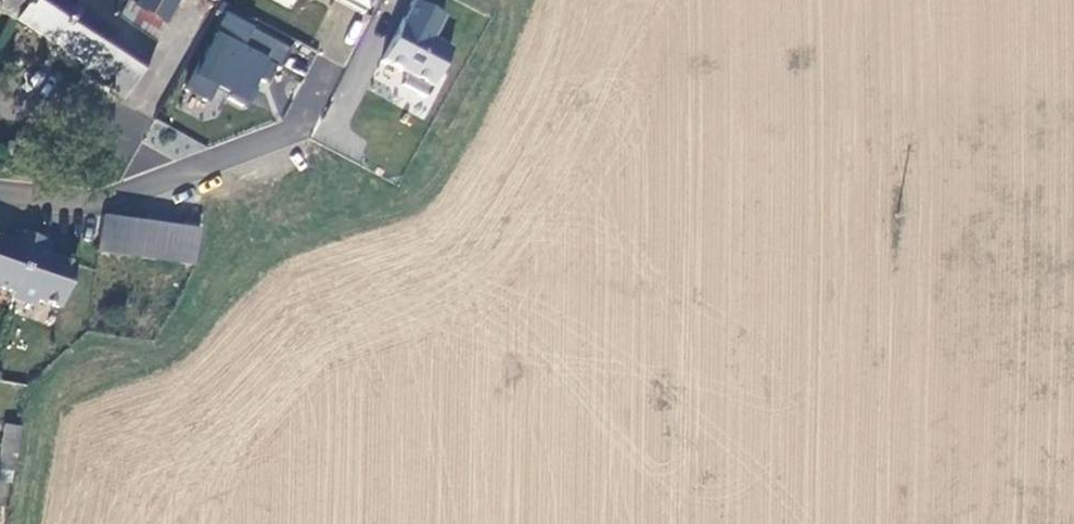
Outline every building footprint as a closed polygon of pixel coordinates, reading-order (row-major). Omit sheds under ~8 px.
[(10,24),(22,0),(0,0),(0,19),(10,24)] [(120,100),(173,0),(135,0),(132,7),(121,1),(118,8),(102,0),(22,0),(10,24),(80,61),(72,75),(120,100)] [(292,9),(297,0),(273,0),(292,9)] [(369,12),(375,0),(345,0),(369,12)] [(370,95),(426,117),(454,44),(438,38),(449,10),(423,0),(408,0),(370,95)] [(252,107),(289,46),(230,10),(183,86),(212,104),(221,88),(252,107)] [(23,150),(15,148),(9,152),(7,160),(11,167),(19,168),(26,164),(27,156),(23,150)] [(199,229),(101,221),(99,256),(196,264),(199,229)] [(0,249),(0,298),(1,298),(14,302),(12,308),(35,316),(37,310),(60,318),(75,275),(47,265),(51,252),(33,246),(15,240),(11,253),(0,249)] [(12,481),(19,438),(0,435),(0,479),(12,481)]
